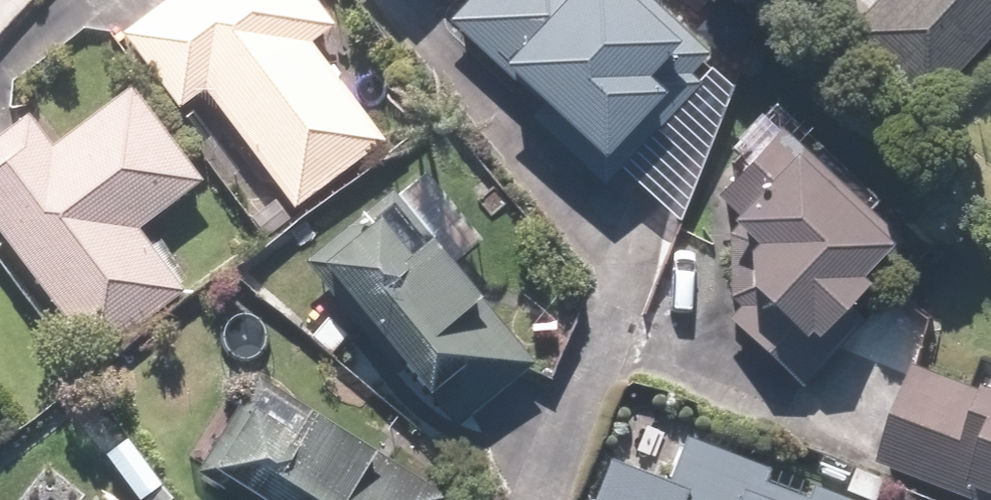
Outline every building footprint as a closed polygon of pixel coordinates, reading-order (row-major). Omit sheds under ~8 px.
[(335,0),(129,0),(113,13),(189,104),(209,87),(305,203),(392,131),(319,42),(348,17),(335,0)] [(458,16),(547,103),(542,108),(615,181),(636,160),(627,152),(692,86),(674,69),(703,39),(664,0),(474,0),(458,16)] [(990,47),(990,0),(887,0),(874,14),(952,88),(990,47)] [(0,144),(0,219),(104,355),(194,286),(149,227),(211,179),(141,87),(65,145),(40,113),(0,144)] [(919,235),(795,116),(725,193),(768,233),(769,277),(737,306),(810,384),(847,350),(826,326),(885,273),(882,269),(919,235)] [(435,177),(328,276),(467,427),(541,360),(498,313),(516,295),(478,253),(492,240),(435,177)] [(923,358),(884,463),(983,499),(990,499),(990,383),(923,358)] [(263,374),(202,462),(256,499),(445,499),(456,484),(335,399),(323,416),(263,374)] [(618,453),(597,499),(863,499),(642,401),(618,453)]
